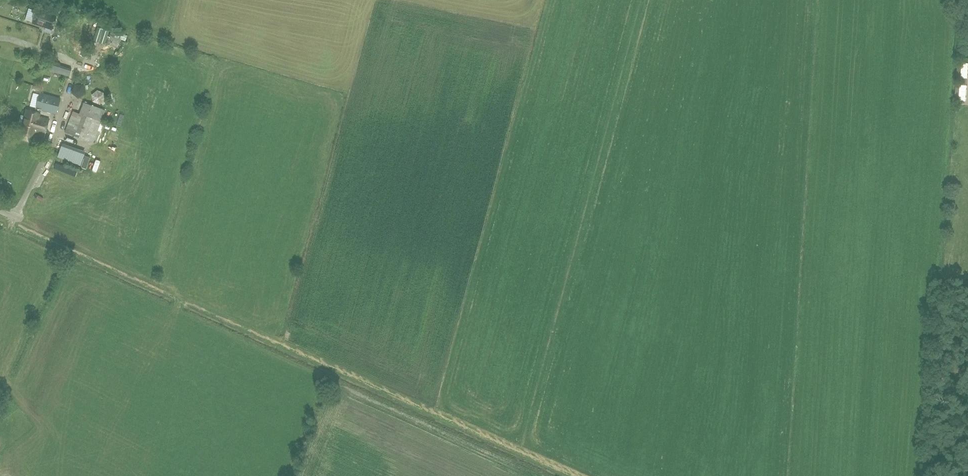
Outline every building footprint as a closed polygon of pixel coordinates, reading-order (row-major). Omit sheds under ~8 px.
[(50,32),(56,15),(37,9),(32,23),(46,28),(45,30),(50,32)] [(60,63),(51,60),(48,70),(57,73),(60,63)] [(958,62),(956,77),(967,78),(967,68),(967,63),(958,62)] [(967,85),(956,84),(955,100),(966,101),(967,85)] [(56,114),(60,98),(40,93),(36,109),(56,114)] [(93,142),(105,109),(83,101),(79,114),(72,111),(65,132),(93,142)] [(44,137),(49,119),(39,116),(40,113),(26,109),(20,133),(33,137),(34,135),(44,137)] [(73,161),(79,146),(66,141),(60,156),(73,161)] [(12,461),(15,467),(24,462),(20,456),(12,461)]
